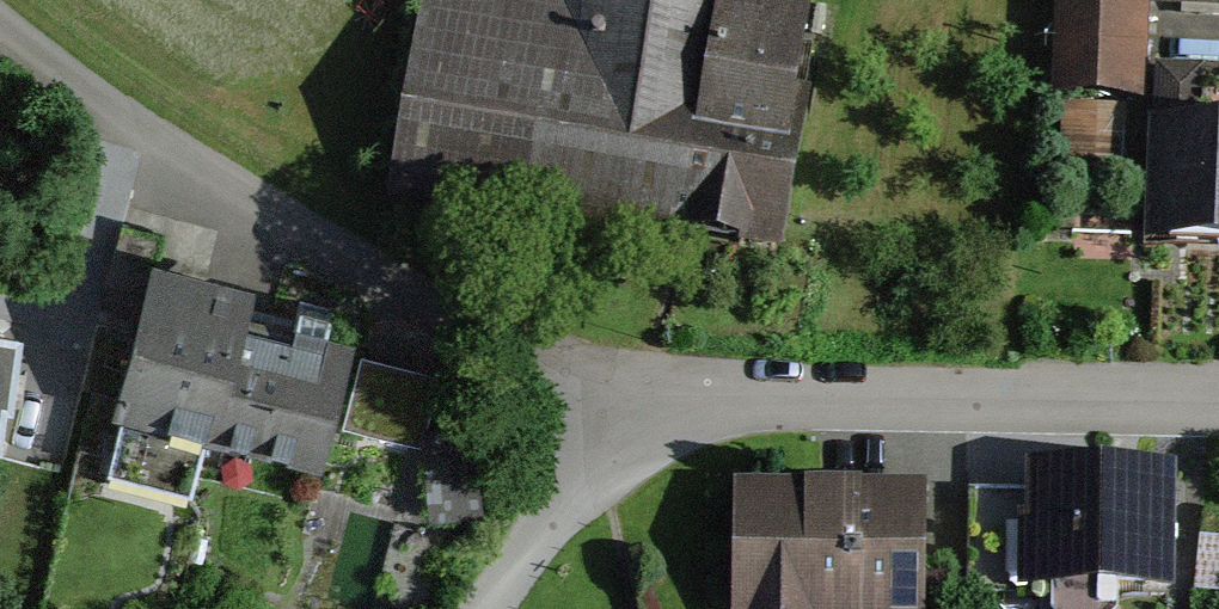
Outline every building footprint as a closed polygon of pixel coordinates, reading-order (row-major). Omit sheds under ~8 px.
[(768,244),(809,0),(588,0),(587,5),(559,0),(505,0),(503,11),(437,0),(433,0),(403,185),(768,244)] [(1054,101),(1067,103),(1060,165),(1120,168),(1126,107),(1147,107),(1149,15),(1218,13),(1218,0),(1056,0),(1054,101)] [(1204,96),(1204,76),(1160,75),(1159,129),(1151,129),(1148,251),(1218,253),(1218,97),(1204,96)] [(205,436),(316,468),(353,339),(301,324),(297,335),(281,330),(239,319),(248,288),(159,263),(116,412),(123,414),(108,467),(189,490),(205,436)] [(4,414),(12,415),(22,343),(0,340),(0,441),(4,414)] [(346,428),(421,450),(428,524),(491,517),(481,411),(432,415),(442,382),(366,360),(346,428)] [(1018,524),(1016,595),(1053,596),(1053,608),(1117,608),(1117,597),(1174,598),(1174,477),(1133,477),(1029,475),(1028,524),(1018,524)] [(735,486),(736,608),(921,608),(920,484),(735,486)] [(1199,541),(1192,590),(1218,592),(1218,543),(1199,541)]
